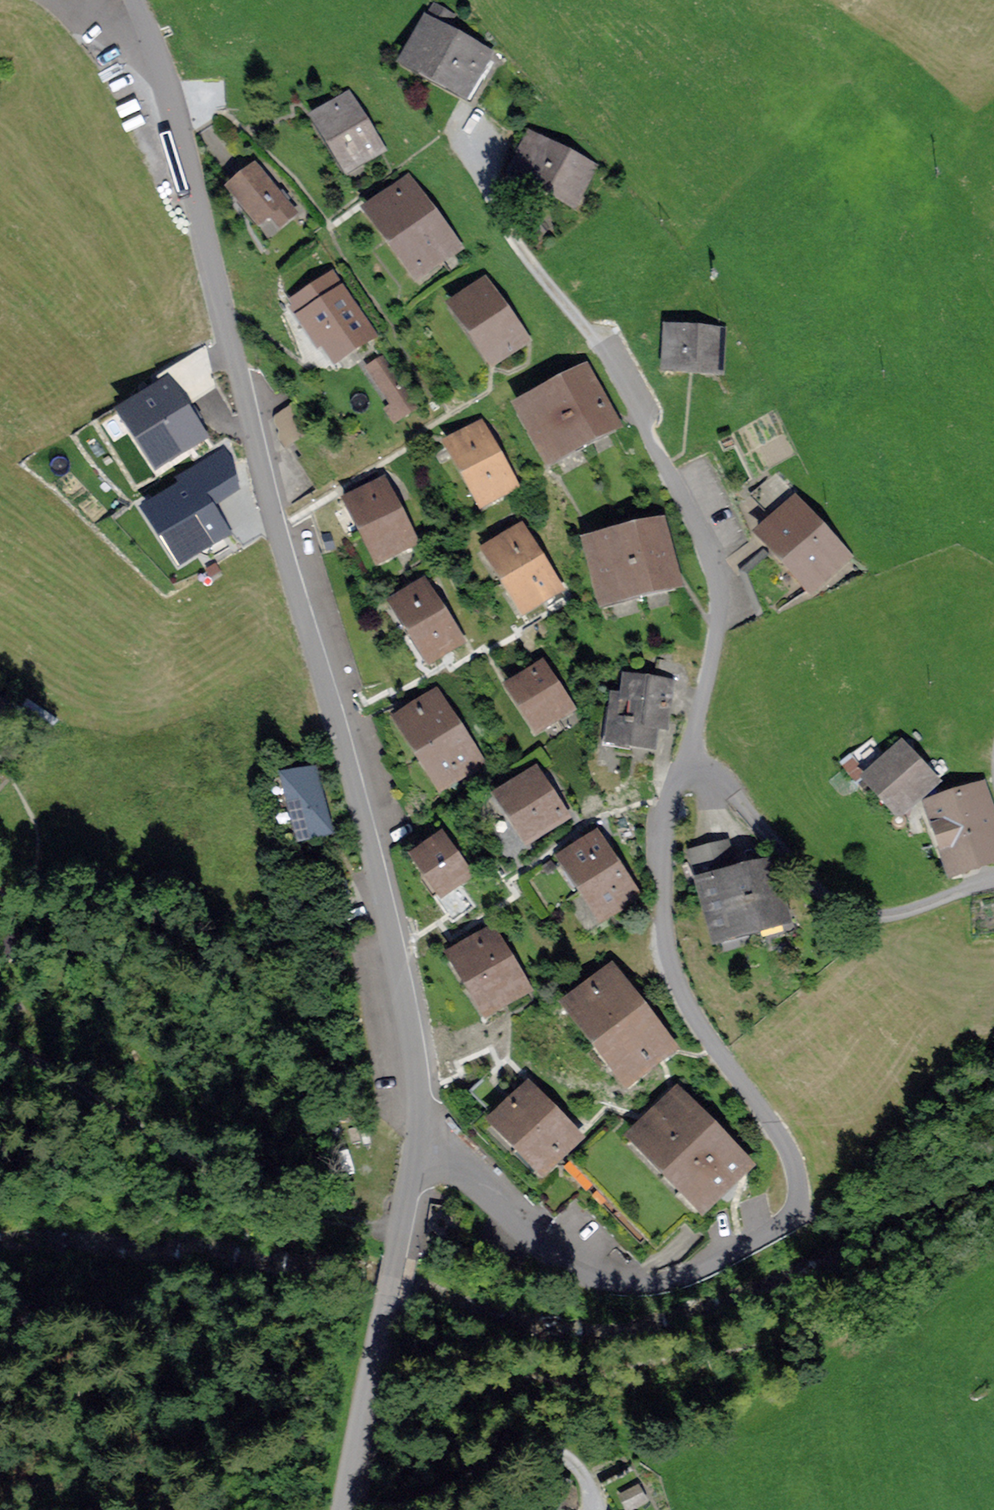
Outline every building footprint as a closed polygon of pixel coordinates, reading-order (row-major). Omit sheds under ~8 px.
[(454,15),(437,5),(430,18),(447,28),(454,15)] [(411,61),(476,97),(495,62),(431,26),(411,61)] [(320,119),(349,166),(379,147),(350,101),(320,119)] [(532,138),(519,164),(537,172),(534,179),(571,198),(585,169),(568,160),(569,157),(532,138)] [(294,214),(256,169),(232,189),(261,222),(271,213),(282,225),(294,214)] [(451,248),(407,188),(376,211),(420,270),(451,248)] [(325,288),(316,294),(326,309),(311,319),(337,357),(368,336),(332,283),(331,284),(329,280),(323,284),(325,288)] [(485,288),(459,307),(496,359),(511,348),(516,354),(527,346),(485,288)] [(670,329),(667,368),(684,369),(685,364),(715,366),(718,333),(670,329)] [(197,357),(157,383),(163,393),(126,417),(154,459),(176,445),(185,459),(201,448),(176,410),(207,389),(201,364),(197,357)] [(383,358),(370,368),(395,405),(389,409),(397,422),(417,408),(383,358)] [(585,374),(524,408),(552,458),(613,424),(585,374)] [(453,445),(469,474),(498,458),(482,429),(453,445)] [(225,454),(185,480),(192,490),(155,514),(182,557),(204,543),(213,556),(229,546),(204,507),(235,486),(230,462),(225,454)] [(513,486),(498,458),(469,474),(485,501),(513,486)] [(366,530),(397,514),(383,487),(384,486),(377,472),(347,492),(366,530)] [(786,523),(772,537),(817,585),(847,558),(795,503),(780,517),(786,523)] [(397,514),(366,530),(381,558),(412,542),(397,514)] [(659,527),(592,545),(607,600),(674,582),(659,527)] [(509,580),(539,561),(522,534),(492,553),(509,580)] [(539,561),(509,580),(526,606),(556,588),(539,561)] [(397,604),(415,631),(442,614),(425,587),(397,604)] [(459,641),(442,614),(415,631),(432,658),(459,641)] [(661,660),(659,683),(670,684),(667,715),(682,717),(694,663),(661,660)] [(568,706),(543,668),(514,687),(540,725),(568,706)] [(630,680),(628,700),(618,699),(614,739),(655,744),(657,721),(666,722),(667,715),(670,684),(659,683),(630,680)] [(51,730),(58,720),(22,696),(15,705),(19,707),(18,708),(51,730)] [(9,725),(18,708),(19,707),(15,705),(3,699),(0,704),(0,720),(9,725)] [(474,762),(435,704),(406,723),(444,782),(474,762)] [(575,707),(562,716),(570,727),(583,719),(575,707)] [(874,777),(902,808),(934,778),(906,748),(874,777)] [(329,825),(315,771),(284,779),(301,842),(322,836),(320,828),(329,825)] [(564,815),(538,776),(504,798),(530,838),(564,815)] [(936,803),(943,824),(942,824),(956,867),(993,854),(993,830),(980,788),(936,803)] [(471,879),(443,840),(421,856),(445,890),(463,877),(467,882),(471,879)] [(587,886),(617,866),(599,840),(569,860),(587,886)] [(728,849),(699,857),(721,935),(785,917),(771,868),(737,878),(728,849)] [(617,866),(587,886),(605,913),(635,893),(617,866)] [(526,987),(492,934),(456,956),(490,1010),(526,987)] [(612,976),(574,1005),(586,1021),(589,1019),(621,1060),(618,1062),(630,1078),(668,1049),(612,976)] [(576,1138),(530,1091),(499,1121),(545,1168),(576,1138)] [(679,1099),(639,1137),(705,1205),(744,1166),(679,1099)] [(714,1215),(705,1205),(639,1137),(618,1114),(572,1158),(659,1248),(688,1221),(698,1231),(714,1215)]
